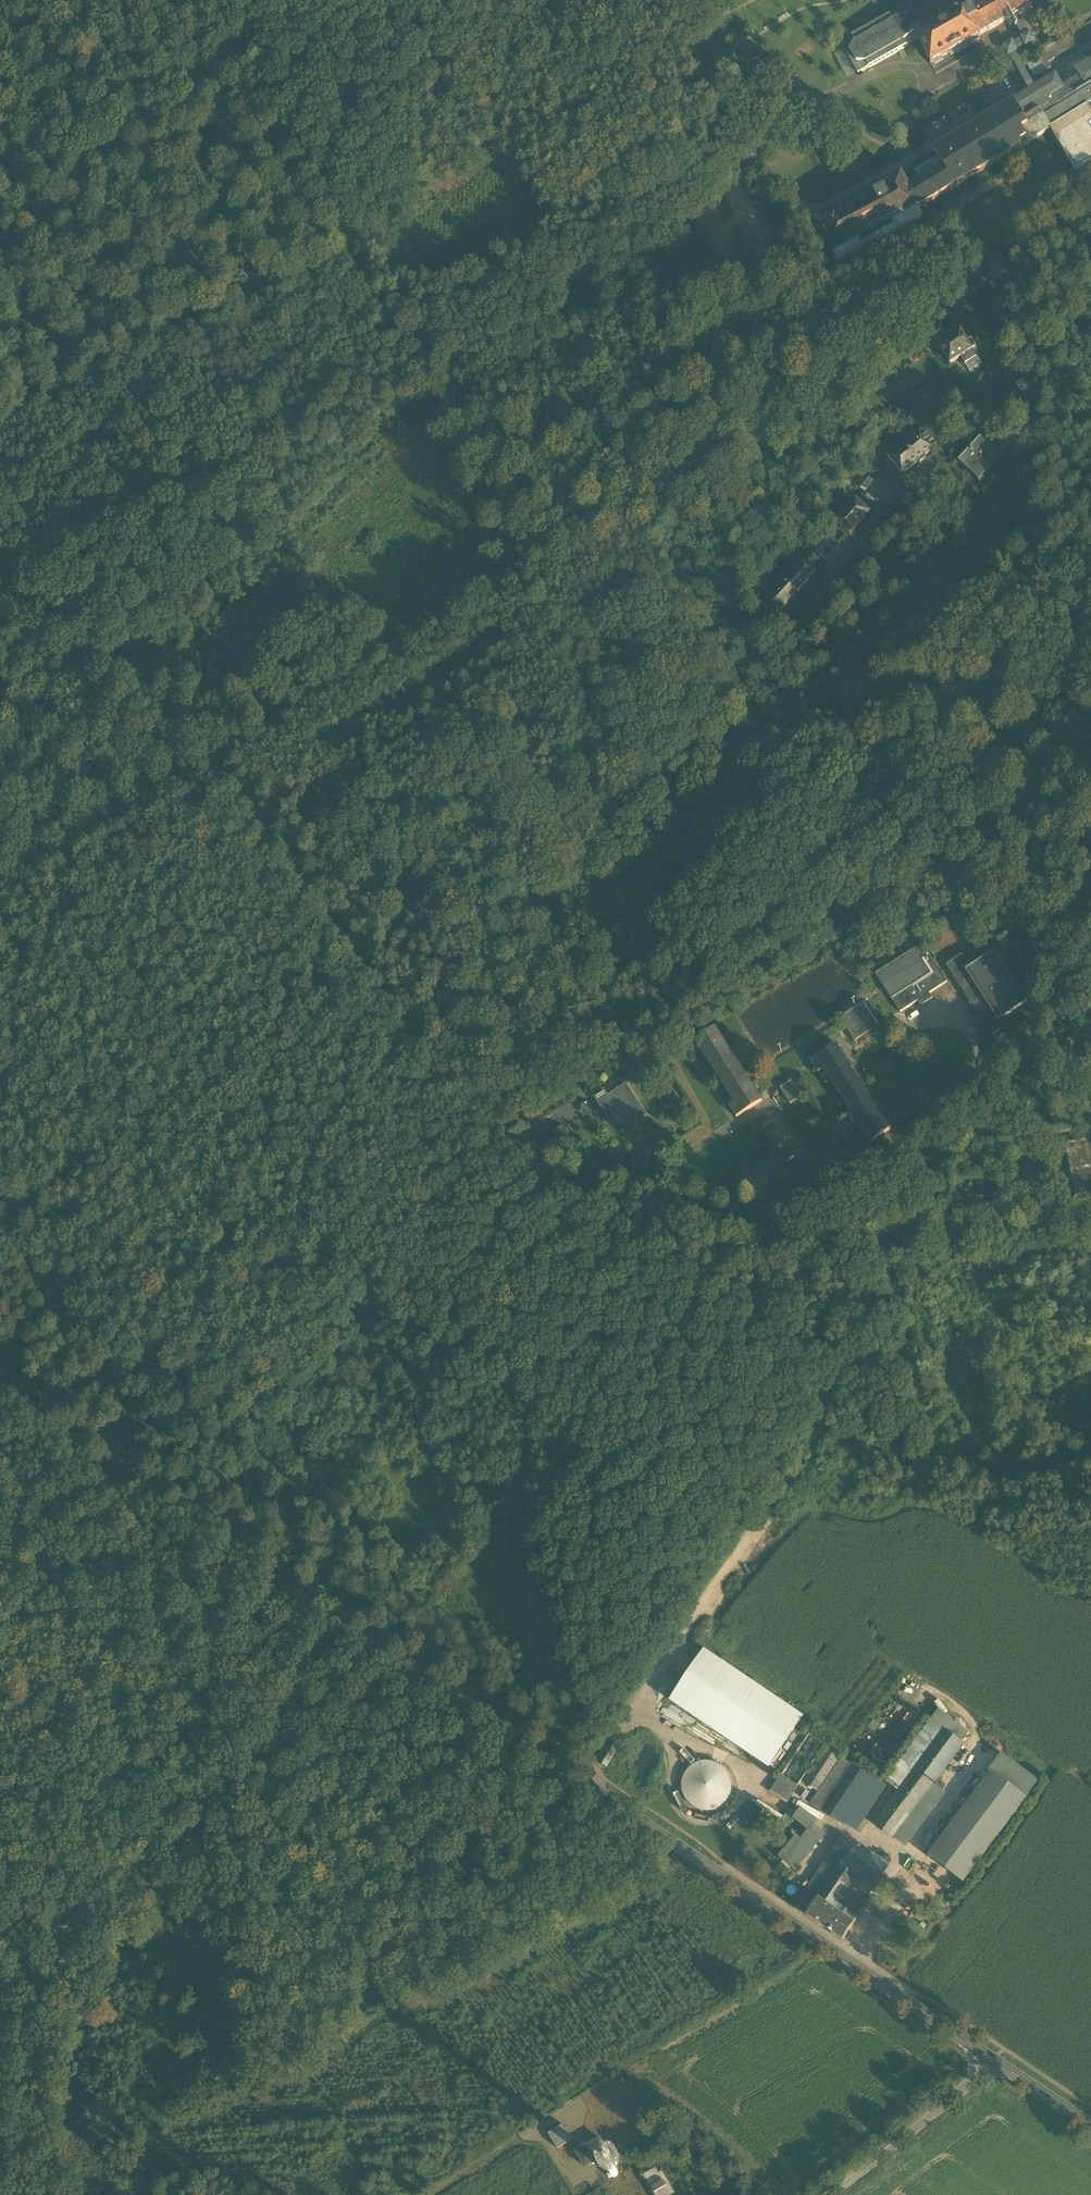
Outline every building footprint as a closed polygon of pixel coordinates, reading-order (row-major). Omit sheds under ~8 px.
[(921,26),(913,30),(918,41),(931,64),(981,37),(980,35),(988,31),(989,31),(999,26),(998,25),(1006,21),(1009,27),(1014,25),(1015,26),(1016,25),(1013,19),(1018,16),(1020,15),(1019,15),(1034,7),(1032,3),(1031,3),(1030,0),(984,0),(981,2),(980,0),(971,0),(967,2),(971,10),(962,15),(959,10),(923,30),(921,26)] [(858,75),(918,41),(913,30),(921,26),(913,13),(914,13),(910,5),(841,43),(845,50),(857,72),(858,75)] [(1028,34),(1018,16),(1013,19),(1016,25),(1022,37),(1020,38),(1021,40),(1013,44),(1012,42),(1003,47),(1008,57),(1010,56),(1029,91),(1035,87),(1015,53),(1017,51),(1016,49),(1024,45),(1025,47),(1035,42),(1030,32),(1028,34)] [(1034,76),(1046,69),(1042,64),(1090,35),(1090,21),(1041,51),(1043,55),(1027,65),(1034,76)] [(846,78),(857,72),(845,50),(834,56),(846,78)] [(1070,82),(1078,95),(1083,102),(1090,97),(1090,59),(1075,69),(1080,76),(1070,82)] [(1067,77),(1070,82),(1080,76),(1075,69),(1066,74),(1067,77)] [(1047,123),(1074,107),(1070,100),(1062,86),(1060,81),(1056,75),(1035,87),(1029,91),(1011,102),(1012,104),(1014,103),(1027,126),(1021,130),(1026,138),(1025,139),(1025,140),(1026,141),(1027,141),(1028,141),(1048,129),(1049,128),(1049,126),(1047,123)] [(1067,77),(1060,81),(1062,86),(1070,82),(1067,77)] [(1083,102),(1078,95),(1070,82),(1062,86),(1070,100),(1074,107),(1076,110),(1087,103),(1090,101),(1090,97),(1083,102)] [(815,218),(832,251),(919,208),(953,187),(951,183),(956,180),(958,183),(976,172),(977,173),(1001,159),(1000,158),(1021,145),(1020,142),(1025,139),(1026,138),(1021,130),(1027,126),(1014,103),(1012,104),(933,151),(935,154),(912,168),(916,181),(917,182),(908,187),(901,174),(880,185),(883,190),(841,212),(839,206),(815,218)] [(1076,110),(1077,110),(1079,109),(1089,124),(1090,123),(1090,109),(1087,103),(1076,110)] [(1049,126),(1076,110),(1074,107),(1047,123),(1049,126)] [(1089,124),(1079,109),(1077,110),(1076,110),(1049,126),(1049,128),(1050,127),(1075,169),(1090,160),(1090,128),(1089,124)] [(832,251),(837,261),(923,217),(919,208),(832,251)] [(961,358),(965,364),(976,358),(972,350),(976,348),(971,340),(967,342),(960,331),(951,337),(949,334),(944,336),(946,340),(938,345),(950,365),(961,358)] [(976,358),(965,364),(971,374),(982,367),(976,358)] [(888,458),(902,475),(918,462),(920,464),(926,459),(924,457),(933,450),(929,444),(933,440),(924,429),(888,458)] [(958,462),(979,481),(1002,457),(981,438),(958,462)] [(865,493),(875,502),(890,486),(880,477),(865,493)] [(835,522),(850,535),(870,513),(855,500),(835,522)] [(509,515),(514,525),(525,519),(521,510),(509,515)] [(815,551),(825,560),(839,544),(829,535),(815,551)] [(764,605),(777,617),(816,573),(804,562),(793,573),(790,570),(771,591),(775,594),(764,605)] [(923,945),(921,946),(919,943),(914,946),(917,949),(916,950),(915,949),(876,974),(900,1012),(918,1001),(920,1004),(931,996),(930,993),(947,982),(923,945)] [(983,1023),(991,1036),(1004,1028),(999,1021),(1027,1003),(995,952),(970,967),(962,954),(946,965),(977,1013),(975,1015),(981,1024),(983,1023)] [(854,1041),(855,1042),(879,1026),(878,1026),(864,1004),(864,1003),(840,1018),(841,1019),(852,1036),(854,1041)] [(736,1117),(736,1118),(762,1101),(762,1100),(760,1101),(754,1091),(755,1090),(755,1089),(754,1090),(716,1030),(717,1029),(716,1028),(696,1041),(695,1041),(696,1042),(697,1042),(735,1102),(729,1106),(730,1107),(731,1106),(737,1116),(736,1117)] [(836,1046),(839,1050),(854,1041),(852,1036),(837,1045),(838,1045),(836,1046)] [(855,1119),(870,1143),(891,1129),(876,1106),(875,1106),(844,1057),(844,1056),(844,1055),(842,1056),(839,1050),(836,1046),(838,1045),(837,1045),(837,1044),(811,1061),(811,1062),(813,1061),(819,1071),(818,1072),(818,1073),(824,1069),(856,1118),(855,1119)] [(894,1066),(887,1053),(874,1060),(882,1073),(894,1066)] [(780,1088),(791,1104),(806,1094),(796,1078),(780,1088)] [(625,1108),(635,1124),(647,1116),(627,1085),(608,1096),(598,1103),(608,1119),(625,1108)] [(594,1096),(598,1103),(608,1096),(604,1090),(594,1096)] [(1076,1196),(1090,1193),(1090,1137),(1065,1142),(1076,1196)] [(740,1181),(753,1201),(758,1200),(763,1199),(771,1196),(791,1178),(778,1157),(753,1167),(740,1181)] [(996,1202),(997,1215),(1012,1214),(1011,1201),(996,1202)] [(721,1596),(727,1584),(723,1582),(717,1594),(721,1596)] [(802,1717),(704,1651),(670,1701),(768,1767),(802,1717)] [(886,1781),(899,1790),(951,1720),(938,1710),(928,1724),(886,1781)] [(685,1720),(682,1724),(707,1739),(709,1735),(685,1720)] [(874,1823),(893,1837),(933,1784),(963,1744),(961,1742),(968,1732),(951,1720),(899,1790),(874,1823)] [(809,1734),(781,1775),(798,1787),(825,1745),(809,1734)] [(806,1781),(819,1790),(841,1755),(828,1747),(806,1781)] [(885,1750),(880,1760),(885,1763),(890,1753),(885,1750)] [(1003,1756),(990,1773),(1025,1799),(1038,1782),(1003,1756)] [(811,1804),(821,1811),(852,1765),(842,1758),(811,1804)] [(696,1808),(705,1810),(715,1809),(723,1804),(729,1796),(731,1787),(730,1777),(725,1769),(717,1763),(707,1761),(698,1763),(690,1768),(684,1775),(682,1785),(683,1794),(688,1802),(696,1808)] [(821,1811),(839,1823),(871,1778),(852,1765),(821,1811)] [(966,1878),(1025,1799),(990,1773),(931,1852),(966,1878)] [(787,1804),(798,1787),(781,1775),(770,1792),(787,1804)] [(884,1786),(871,1778),(839,1823),(854,1830),(884,1786)] [(946,1793),(933,1784),(893,1837),(906,1847),(946,1793)] [(792,1818),(808,1830),(809,1830),(814,1824),(817,1820),(801,1807),(792,1818)] [(814,1824),(809,1830),(820,1839),(825,1834),(814,1824)] [(795,1869),(820,1839),(809,1830),(808,1830),(800,1838),(797,1835),(779,1855),(795,1869)] [(843,1861),(835,1873),(849,1883),(869,1896),(882,1877),(880,1876),(888,1864),(844,1835),(832,1853),(843,1861)] [(843,1861),(832,1853),(819,1872),(830,1879),(835,1873),(843,1861)] [(806,1915),(818,1898),(830,1879),(819,1872),(795,1908),(806,1915)] [(835,1873),(830,1879),(818,1898),(832,1908),(836,1902),(849,1883),(835,1873)] [(806,1916),(842,1940),(843,1939),(854,1923),(854,1922),(858,1917),(847,1909),(843,1915),(832,1908),(818,1898),(806,1915),(806,1916)] [(847,1909),(836,1902),(832,1908),(843,1915),(847,1909)] [(948,1939),(957,1945),(963,1938),(967,1931),(958,1925),(948,1939)] [(549,2134),(558,2149),(572,2140),(563,2125),(549,2134)] [(577,2152),(587,2167),(609,2153),(599,2138),(577,2152)] [(610,2177),(612,2176),(614,2176),(616,2176),(618,2174),(618,2172),(618,2169),(616,2168),(614,2168),(612,2168),(611,2169),(610,2172),(608,2174),(610,2177)] [(652,2194),(669,2194),(656,2169),(642,2176),(652,2194)]
